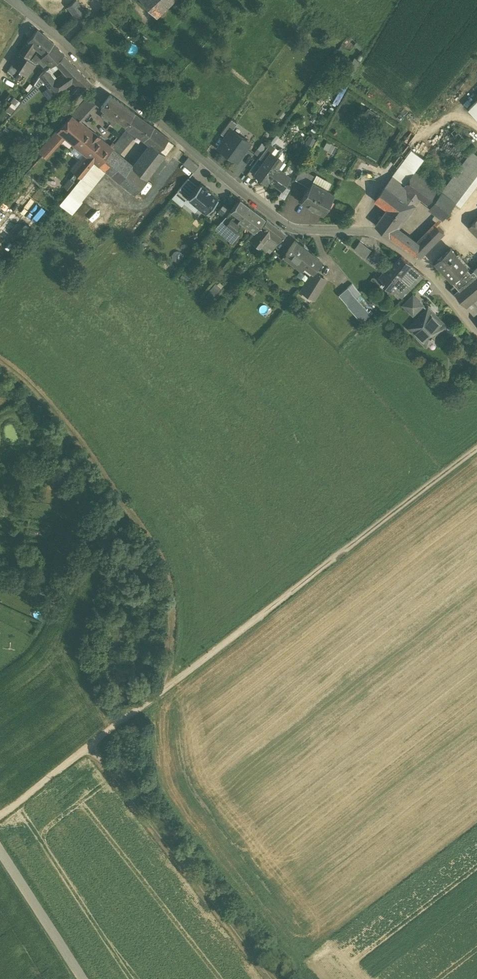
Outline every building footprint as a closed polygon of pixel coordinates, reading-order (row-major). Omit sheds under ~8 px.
[(76,0),(75,0),(67,7),(77,19),(86,12),(76,0)] [(156,16),(173,0),(142,0),(156,16)] [(53,42),(37,29),(28,40),(35,46),(44,54),(53,42)] [(28,40),(20,51),(27,57),(35,46),(28,40)] [(42,56),(50,66),(55,61),(64,54),(53,42),(42,56)] [(27,57),(20,51),(13,63),(26,74),(35,64),(27,57)] [(38,52),(32,58),(37,62),(42,56),(38,52)] [(82,74),(64,54),(55,61),(65,73),(73,81),(75,80),(82,74)] [(26,74),(13,63),(8,71),(20,81),(26,74)] [(53,79),(45,70),(42,72),(40,75),(44,80),(47,84),(53,79)] [(55,81),(50,84),(50,85),(57,93),(73,81),(65,73),(55,81)] [(87,79),(82,74),(75,80),(80,85),(87,79)] [(40,75),(34,83),(37,86),(44,80),(40,75)] [(93,85),(87,79),(80,85),(86,91),(88,89),(88,90),(93,85)] [(86,91),(80,85),(70,97),(76,103),(86,91)] [(70,97),(65,91),(53,102),(65,114),(76,103),(70,97)] [(110,94),(101,108),(105,111),(101,116),(103,117),(104,116),(111,120),(114,117),(125,125),(126,125),(135,112),(124,104),(110,94)] [(88,96),(71,115),(77,121),(78,120),(79,120),(95,103),(94,103),(95,102),(88,96)] [(135,112),(126,125),(129,127),(136,132),(145,139),(154,126),(135,112)] [(77,121),(71,115),(58,129),(63,134),(87,154),(94,160),(99,164),(112,149),(111,148),(77,121)] [(231,118),(220,133),(226,137),(231,129),(232,130),(237,123),(231,118)] [(160,131),(154,126),(145,139),(150,143),(151,143),(160,131)] [(115,143),(114,144),(111,148),(112,149),(118,154),(136,132),(129,127),(119,138),(115,143)] [(58,129),(38,151),(43,156),(63,134),(58,129)] [(232,130),(231,129),(226,137),(219,147),(236,160),(249,142),(232,130)] [(169,137),(160,131),(151,143),(159,149),(168,139),(169,137)] [(168,139),(159,149),(165,154),(173,143),(168,139)] [(150,143),(133,166),(146,178),(165,154),(159,149),(151,143),(150,143)] [(270,143),(259,157),(264,161),(271,152),(275,147),(270,143)] [(277,149),(275,147),(271,152),(282,160),(283,158),(282,148),(277,149)] [(118,154),(112,149),(99,164),(105,169),(135,193),(146,178),(133,166),(118,154)] [(412,149),(394,174),(406,183),(415,171),(425,158),(412,149)] [(442,191),(457,201),(476,175),(476,153),(473,150),(448,183),(442,191)] [(289,177),(276,167),(282,160),(271,152),(264,161),(254,174),(266,182),(268,179),(282,189),(285,185),(289,177)] [(87,154),(73,171),(81,177),(94,160),(87,154)] [(199,165),(189,157),(183,163),(193,172),(199,165)] [(81,177),(60,203),(71,211),(105,169),(99,164),(94,160),(81,177)] [(315,176),(301,169),(295,179),(309,187),(311,181),(312,182),(315,176)] [(435,185),(415,171),(406,183),(413,188),(412,188),(420,194),(433,203),(442,191),(435,185)] [(394,174),(376,198),(388,208),(389,207),(397,213),(399,210),(406,215),(414,205),(420,194),(412,188),(413,188),(406,183),(394,174)] [(146,178),(135,193),(142,199),(153,183),(146,178)] [(440,178),(435,185),(442,191),(448,183),(440,178)] [(178,191),(188,199),(190,197),(199,187),(189,179),(178,191)] [(312,182),(311,181),(309,187),(301,200),(323,213),(334,194),(312,182)] [(190,197),(207,212),(219,197),(202,183),(199,187),(190,197)] [(285,185),(282,189),(278,195),(284,198),(290,188),(285,185)] [(433,203),(431,206),(445,217),(457,201),(442,191),(433,203)] [(230,196),(218,211),(224,216),(226,215),(232,208),(237,202),(230,196)] [(265,218),(240,198),(237,202),(232,208),(241,215),(238,219),(254,231),(265,218)] [(397,213),(389,207),(388,208),(376,224),(391,236),(391,235),(406,215),(399,210),(397,213)] [(86,220),(98,229),(104,222),(92,212),(86,220)] [(231,218),(226,215),(224,216),(215,228),(220,232),(231,218)] [(231,218),(220,232),(232,243),(239,234),(235,231),(239,225),(231,218)] [(285,233),(266,219),(250,240),(259,247),(264,251),(270,244),(273,247),(285,233)] [(437,224),(419,242),(405,233),(399,241),(420,257),(445,233),(444,231),(437,224)] [(368,249),(355,239),(350,246),(363,255),(368,249)] [(295,240),(288,249),(289,250),(286,254),(294,260),(293,261),(302,268),(306,263),(315,269),(321,260),(295,240)] [(468,267),(451,248),(436,261),(454,281),(468,267)] [(388,274),(387,274),(397,282),(402,277),(412,264),(402,256),(388,274)] [(412,264),(402,277),(404,279),(403,280),(411,288),(415,284),(411,280),(414,277),(413,276),(418,270),(412,264)] [(454,281),(456,283),(451,287),(455,292),(476,274),(476,272),(474,269),(472,271),(468,267),(454,281)] [(418,270),(413,276),(414,277),(411,280),(415,284),(424,275),(418,270)] [(326,279),(313,271),(305,284),(318,292),(326,279)] [(388,274),(385,271),(379,279),(382,281),(381,282),(383,283),(384,283),(391,289),(397,282),(387,274),(388,274)] [(455,292),(467,305),(476,297),(476,274),(455,292)] [(402,277),(397,282),(391,289),(393,291),(395,289),(395,288),(403,280),(404,279),(402,277)] [(403,280),(395,288),(395,289),(402,296),(411,288),(403,280)] [(348,287),(358,299),(362,295),(352,283),(348,287)] [(318,292),(305,284),(301,291),(314,298),(318,292)] [(348,287),(339,294),(349,306),(358,299),(348,287)] [(414,295),(404,304),(414,314),(423,304),(414,295)] [(467,305),(475,315),(476,314),(476,297),(467,305)] [(362,322),(371,315),(358,299),(349,306),(362,322)] [(428,308),(409,327),(427,345),(434,338),(434,339),(436,337),(446,326),(428,308)]
